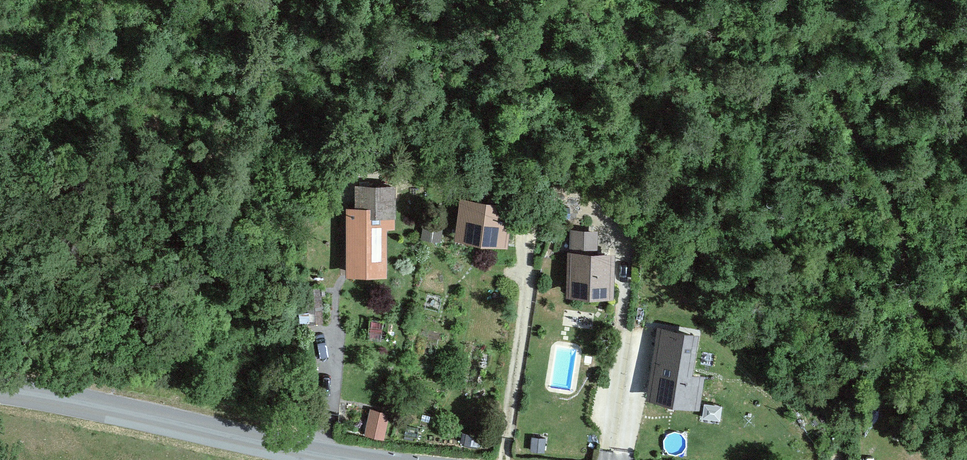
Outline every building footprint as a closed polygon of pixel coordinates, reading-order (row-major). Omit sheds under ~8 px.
[(397,186),(355,185),(355,207),(346,207),(346,277),(387,277),(387,228),(397,229),(397,186)] [(513,204),(460,197),(454,240),(507,247),(513,204)] [(423,219),(421,240),(440,243),(443,221),(423,219)] [(598,231),(571,230),(571,252),(568,252),(566,296),(615,298),(615,253),(598,253),(598,231)] [(308,325),(323,324),(321,287),(305,289),(308,325)] [(700,334),(658,326),(646,400),(700,409),(705,376),(693,374),(700,334)] [(390,413),(371,409),(364,435),(383,440),(390,413)] [(485,438),(462,433),(460,441),(483,447),(485,438)] [(547,438),(531,437),(530,452),(545,453),(547,438)]
